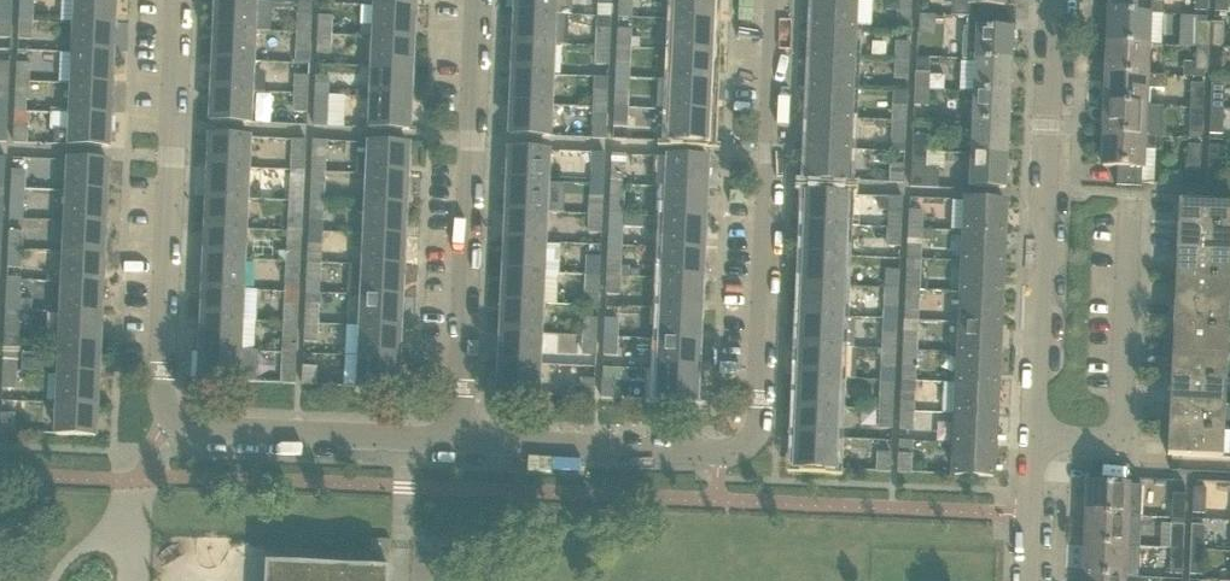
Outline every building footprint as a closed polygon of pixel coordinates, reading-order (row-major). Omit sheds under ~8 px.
[(32,21),(33,0),(20,0),(19,21),(32,21)] [(75,23),(114,24),(115,0),(76,0),(75,23)] [(242,0),(217,0),(215,29),(254,31),(256,1),(242,0)] [(516,12),(555,14),(555,0),(516,0),(516,12)] [(675,19),(714,21),(715,0),(676,0),(675,19)] [(815,26),(854,28),(855,0),(816,0),(815,26)] [(897,19),(910,19),(911,0),(898,0),(897,19)] [(951,15),(997,17),(998,5),(1005,6),(1005,0),(952,0),(951,15)] [(1110,13),(1149,15),(1163,15),(1164,0),(1110,0),(1110,13)] [(1194,11),(1207,11),(1208,0),(1195,0),(1194,11)] [(1215,12),(1228,12),(1228,0),(1215,0),(1215,12)] [(12,21),(13,2),(0,1),(0,20),(12,21)] [(376,6),(374,36),(413,38),(414,8),(376,6)] [(516,12),(514,43),(553,44),(555,14),(516,12)] [(933,14),(918,13),(917,30),(932,31),(933,14)] [(1149,15),(1110,13),(1108,43),(1148,45),(1149,15)] [(298,15),(297,33),(311,34),(312,15),(298,15)] [(997,17),(951,15),(951,16),(968,16),(968,27),(964,27),(962,59),(975,59),(975,60),(1012,61),(1013,29),(997,29),(997,17)] [(317,34),(331,35),(332,16),(318,16),(317,34)] [(597,16),(596,28),(611,29),(611,17),(597,16)] [(714,21),(675,19),(673,50),(712,51),(714,21)] [(0,20),(0,38),(11,38),(12,21),(0,20)] [(32,21),(19,21),(18,39),(32,40),(32,21)] [(1198,22),(1196,47),(1209,48),(1211,23),(1198,22)] [(114,24),(75,23),(74,53),(113,55),(114,24)] [(1224,23),(1211,23),(1209,48),(1222,48),(1224,23)] [(854,28),(815,26),(814,56),(853,58),(854,28)] [(595,47),(610,47),(611,29),(596,28),(595,47)] [(254,31),(215,29),(214,59),(253,61),(254,31)] [(618,29),(617,48),(631,48),(632,29),(618,29)] [(311,34),(297,33),(295,63),(310,64),(311,34)] [(331,35),(317,34),(316,52),(330,53),(331,35)] [(413,38),(374,36),(373,66),(412,68),(413,38)] [(896,41),(895,59),(909,60),(909,42),(896,41)] [(553,44),(514,43),(513,73),(552,74),(553,44)] [(1148,45),(1108,43),(1107,74),(1146,75),(1148,45)] [(610,47),(595,47),(595,64),(609,65),(610,47)] [(1196,47),(1196,62),(1184,62),(1184,76),(1204,77),(1205,72),(1208,72),(1209,48),(1196,47)] [(617,48),(616,66),(630,67),(631,48),(617,48)] [(1222,48),(1209,48),(1208,72),(1221,73),(1222,48)] [(673,50),(672,80),(711,82),(712,51),(673,50)] [(74,53),(72,83),(111,85),(113,55),(74,53)] [(814,56),(812,86),(851,88),(853,58),(814,56)] [(214,59),(213,89),(251,91),(253,61),(214,59)] [(909,60),(895,59),(894,79),(908,79),(909,60)] [(1012,61),(975,60),(974,91),(1010,93),(1012,61)] [(9,81),(10,62),(0,62),(0,81),(9,81)] [(16,63),(16,82),(29,82),(30,63),(16,63)] [(373,66),(372,97),(410,98),(412,68),(373,66)] [(915,89),(929,89),(930,73),(915,72),(915,89)] [(513,73),(512,103),(551,105),(552,74),(513,73)] [(1107,74),(1105,104),(1145,106),(1146,88),(1164,89),(1165,76),(1146,75),(1107,74)] [(294,75),(294,94),(308,95),(309,76),(294,75)] [(315,77),(315,95),(329,96),(329,77),(315,77)] [(629,79),(615,78),(614,109),(628,109),(629,79)] [(672,80),(671,110),(710,112),(711,82),(672,80)] [(0,81),(0,112),(8,112),(9,81),(0,81)] [(29,82),(16,82),(15,99),(28,100),(29,82)] [(72,83),(71,113),(110,115),(111,85),(72,83)] [(1191,83),(1190,108),(1203,109),(1204,84),(1191,83)] [(1211,84),(1210,109),(1223,109),(1225,85),(1211,84)] [(851,88),(812,86),(811,117),(850,118),(851,88)] [(251,91),(213,89),(211,121),(250,123),(251,91)] [(593,108),(607,109),(607,89),(594,89),(593,108)] [(929,89),(915,89),(914,105),(929,106),(929,89)] [(893,91),(892,121),(906,122),(908,92),(893,91)] [(1010,93),(974,91),(973,123),(1009,124),(1010,93)] [(308,95),(294,94),(293,112),(307,113),(308,95)] [(329,96),(315,95),(314,126),(328,126),(329,96)] [(372,97),(371,114),(363,114),(362,128),(409,130),(410,98),(372,97)] [(551,105),(512,103),(510,134),(549,136),(551,105)] [(1145,106),(1105,104),(1104,135),(1160,138),(1162,138),(1163,107),(1145,106)] [(607,109),(593,108),(592,138),(606,139),(607,109)] [(1203,109),(1190,108),(1189,133),(1202,133),(1203,109)] [(628,109),(614,109),(612,139),(626,140),(628,109)] [(1223,109),(1210,109),(1209,134),(1222,134),(1223,109)] [(710,112),(671,110),(669,142),(708,143),(710,112)] [(14,112),(13,142),(27,143),(28,112),(14,112)] [(110,115),(71,113),(70,130),(54,130),(54,144),(108,147),(110,115)] [(850,118),(811,117),(809,147),(849,148),(850,118)] [(906,122),(892,121),(891,151),(905,152),(906,122)] [(1009,124),(973,123),(971,154),(1007,155),(1009,124)] [(209,167),(248,169),(249,137),(211,135),(209,167)] [(913,135),(912,151),(926,152),(927,135),(913,135)] [(1160,138),(1104,135),(1103,166),(1117,166),(1116,186),(1141,187),(1143,149),(1160,150),(1160,138)] [(304,170),(306,140),(291,139),(290,169),(304,170)] [(311,170),(325,171),(327,141),(313,140),(311,170)] [(369,143),(369,159),(357,158),(356,174),(368,174),(407,176),(408,144),(369,143)] [(1187,170),(1200,170),(1201,145),(1188,145),(1187,170)] [(1209,146),(1207,171),(1221,171),(1222,146),(1209,146)] [(809,147),(808,178),(847,180),(849,148),(809,147)] [(510,149),(508,181),(547,182),(548,151),(510,149)] [(912,151),(911,168),(910,187),(937,188),(938,168),(926,168),(926,152),(912,151)] [(604,172),(605,153),(591,153),(591,171),(604,172)] [(626,154),(612,154),(611,172),(625,173),(626,154)] [(1007,155),(971,154),(970,186),(1006,187),(1007,155)] [(667,188),(706,189),(707,158),(669,156),(667,188)] [(68,191),(107,193),(108,161),(69,159),(68,191)] [(889,183),(904,184),(905,164),(890,163),(889,183)] [(248,169),(209,167),(208,197),(247,199),(248,169)] [(12,169),(11,187),(25,188),(26,170),(12,169)] [(304,170),(290,169),(289,200),(303,201),(304,170)] [(325,171),(311,170),(310,201),(324,202),(325,171)] [(368,174),(367,204),(406,206),(407,176),(368,174)] [(508,181),(507,211),(546,213),(547,182),(508,181)] [(589,184),(588,213),(602,214),(604,185),(589,184)] [(25,188),(11,187),(9,219),(23,219),(25,188)] [(667,188),(666,218),(705,220),(706,189),(667,188)] [(107,193),(68,191),(66,221),(105,223),(107,193)] [(807,193),(806,224),(845,226),(846,195),(807,193)] [(609,214),(623,215),(624,197),(610,196),(609,214)] [(208,197),(206,228),(245,229),(247,199),(208,197)] [(903,198),(887,197),(879,197),(879,210),(888,210),(887,228),(901,229),(903,198)] [(289,200),(288,217),(302,218),(303,201),(289,200)] [(966,200),(965,232),(1004,233),(1005,202),(966,200)] [(310,201),(309,218),(323,218),(324,202),(310,201)] [(1229,229),(1229,204),(1179,201),(1178,227),(1229,229)] [(367,204),(365,235),(404,236),(406,206),(367,204)] [(546,213),(507,211),(505,241),(544,243),(546,213)] [(909,211),(908,229),(932,230),(922,229),(923,211),(909,211)] [(602,214),(588,213),(587,233),(602,233),(602,214)] [(609,214),(608,233),(622,234),(623,215),(609,214)] [(666,218),(664,248),(703,250),(705,220),(666,218)] [(105,223),(66,221),(65,252),(104,253),(105,223)] [(845,226),(806,224),(805,255),(843,256),(845,226)] [(1178,227),(1177,252),(1229,255),(1229,229),(1178,227)] [(245,229),(206,228),(205,258),(244,259),(245,229)] [(901,229),(887,228),(886,246),(900,247),(901,229)] [(932,230),(908,229),(907,259),(921,260),(921,240),(932,240),(932,230)] [(9,231),(8,248),(22,249),(23,231),(9,231)] [(965,232),(963,262),(1002,264),(1004,233),(965,232)] [(365,235),(364,265),(403,267),(404,236),(365,235)] [(505,241),(504,271),(543,273),(544,243),(505,241)] [(287,250),(286,261),(300,262),(301,243),(287,243),(287,250)] [(308,244),(307,262),(321,263),(323,244),(308,244)] [(22,249),(8,248),(7,278),(21,279),(22,249)] [(664,248),(663,278),(702,280),(703,250),(664,248)] [(104,253),(65,252),(64,282),(102,283),(104,253)] [(1175,278),(1229,280),(1229,255),(1177,252),(1175,278)] [(843,256),(805,255),(803,285),(842,287),(843,256)] [(585,275),(599,275),(600,256),(587,256),(585,275)] [(607,257),(606,276),(620,276),(621,257),(607,257)] [(242,290),(244,259),(205,258),(204,288),(242,290)] [(907,259),(905,290),(919,290),(921,260),(907,259)] [(286,261),(285,283),(299,284),(300,262),(286,261)] [(321,263),(307,262),(305,294),(319,295),(321,263)] [(1002,264),(963,262),(962,292),(1001,294),(1002,264)] [(403,267),(364,265),(363,295),(401,297),(403,267)] [(884,288),(899,289),(900,271),(885,270),(884,288)] [(504,271),(503,301),(542,303),(543,273),(504,271)] [(599,275),(585,275),(584,306),(598,306),(599,275)] [(620,276),(606,276),(605,294),(619,294),(620,276)] [(702,280),(663,278),(662,309),(701,310),(702,280)] [(1174,303),(1229,306),(1229,280),(1175,278),(1174,303)] [(102,283),(64,282),(62,312),(101,314),(102,283)] [(803,285),(802,315),(841,317),(842,287),(803,285)] [(242,290),(204,288),(202,318),(241,320),(255,320),(257,290),(242,290)] [(884,288),(884,307),(883,319),(898,319),(899,289),(884,288)] [(905,290),(904,320),(918,320),(919,290),(905,290)] [(6,291),(5,309),(19,310),(20,292),(6,291)] [(962,292),(961,322),(1000,324),(1001,294),(962,292)] [(363,295),(361,325),(400,327),(401,297),(363,295)] [(542,303),(503,301),(501,332),(540,333),(542,303)] [(1174,303),(1173,328),(1229,331),(1229,306),(1174,303)] [(284,304),(283,322),(298,323),(298,304),(284,304)] [(305,305),(304,323),(318,324),(319,305),(305,305)] [(5,309),(4,340),(18,340),(19,310),(5,309)] [(701,310),(662,309),(660,339),(699,340),(701,310)] [(101,314),(62,312),(61,342),(100,344),(101,314)] [(841,317),(802,315),(800,345),(839,347),(841,317)] [(584,317),(583,336),(596,336),(597,318),(584,317)] [(202,318),(201,348),(240,350),(241,320),(202,318)] [(604,318),(603,337),(618,337),(618,318),(604,318)] [(904,320),(903,350),(917,351),(918,320),(904,320)] [(283,322),(282,353),(296,354),(298,323),(283,322)] [(1000,324),(961,322),(959,352),(998,354),(1000,324)] [(318,324),(304,323),(304,342),(318,342),(318,324)] [(400,327),(361,325),(360,355),(399,357),(400,327)] [(1173,328),(1172,354),(1229,356),(1229,331),(1173,328)] [(883,331),(882,349),(896,350),(897,332),(883,331)] [(540,333),(501,332),(500,362),(539,363),(540,333)] [(596,336),(583,336),(581,357),(553,355),(552,364),(594,366),(596,336)] [(618,337),(603,337),(603,355),(617,355),(618,337)] [(699,340),(660,339),(659,369),(698,371),(699,340)] [(18,340),(4,340),(2,370),(17,371),(18,340)] [(100,344),(61,342),(60,372),(98,374),(100,344)] [(800,345),(799,375),(838,377),(839,347),(800,345)] [(201,348),(200,380),(238,382),(256,382),(257,351),(240,350),(201,348)] [(882,349),(880,379),(895,380),(896,350),(882,349)] [(903,350),(901,380),(915,381),(917,351),(903,350)] [(959,352),(958,383),(997,384),(998,354),(959,352)] [(282,353),(281,384),(295,384),(296,354),(282,353)] [(22,354),(22,370),(43,370),(43,355),(22,354)] [(1172,354),(1171,379),(1229,382),(1229,356),(1172,354)] [(399,357),(360,355),(358,387),(397,389),(399,357)] [(539,363),(500,362),(499,393),(537,395),(539,363)] [(317,367),(303,366),(302,384),(316,385),(317,367)] [(603,367),(602,379),(616,380),(620,380),(621,368),(603,367)] [(659,369),(659,370),(645,369),(644,398),(658,399),(658,401),(696,402),(698,371),(659,369)] [(17,371),(2,370),(1,388),(16,389),(17,371)] [(60,372),(58,403),(97,404),(98,374),(60,372)] [(838,377),(799,375),(798,406),(837,407),(838,377)] [(581,379),(580,396),(594,397),(594,379),(581,379)] [(616,380),(602,379),(602,398),(615,399),(616,380)] [(895,380),(880,379),(879,409),(893,410),(895,380)] [(1170,404),(1229,407),(1229,382),(1171,379),(1170,404)] [(901,380),(900,410),(914,411),(915,381),(901,380)] [(997,384),(958,383),(957,413),(995,415),(997,384)] [(97,404),(58,403),(57,434),(96,436),(97,404)] [(1170,404),(1169,430),(1229,432),(1229,407),(1170,404)] [(837,407),(798,406),(796,436),(835,438),(837,407)] [(893,410),(879,409),(878,428),(892,429),(893,410)] [(914,411),(900,410),(899,430),(913,430),(914,411)] [(14,414),(2,413),(1,432),(13,433),(14,414)] [(957,413),(955,443),(994,445),(995,415),(957,413)] [(1169,430),(1167,455),(1229,458),(1229,432),(1169,430)] [(835,438),(796,436),(795,468),(834,469),(835,438)] [(913,441),(900,440),(898,472),(910,473),(913,441)] [(994,445),(955,443),(954,475),(993,476),(994,445)] [(890,472),(891,453),(877,452),(876,471),(890,472)] [(1087,514),(1141,517),(1142,485),(1088,483),(1087,514)] [(1206,488),(1193,488),(1192,513),(1205,513),(1206,488)] [(1172,494),(1171,512),(1171,518),(1184,519),(1185,495),(1172,494)] [(1141,517),(1087,514),(1085,545),(1125,547),(1139,547),(1141,517)] [(1171,518),(1171,524),(1170,549),(1183,549),(1184,519),(1171,518)] [(1191,525),(1190,550),(1203,550),(1205,525),(1191,525)] [(390,540),(370,539),(370,553),(389,554),(390,540)] [(1125,547),(1085,545),(1084,575),(1123,577),(1125,547)] [(1183,549),(1170,549),(1169,573),(1182,574),(1183,549)] [(1203,550),(1190,550),(1189,574),(1202,575),(1203,550)] [(389,568),(266,562),(265,580),(388,580),(389,568)]
